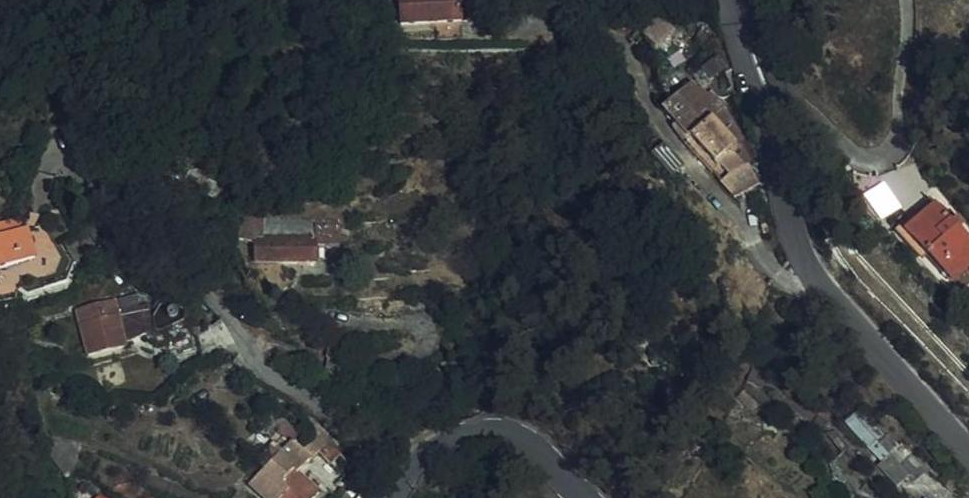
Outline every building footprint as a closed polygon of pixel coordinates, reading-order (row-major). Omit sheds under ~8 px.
[(657,70),(635,89),(637,93),(649,106),(644,110),(658,128),(669,143),(675,138),(682,146),(693,136),(697,138),(700,139),(702,138),(704,137),(705,133),(704,130),(703,128),(710,122),(712,120),(699,105),(689,94),(684,98),(662,73),(657,70)] [(918,179),(888,207),(934,259),(949,244),(954,251),(968,238),(968,237),(940,205),(945,200),(938,192),(933,196),(924,186),(918,179)] [(37,237),(57,222),(39,198),(19,212),(37,237)] [(246,207),(232,205),(220,227),(241,230),(240,225),(301,221),(302,227),(326,227),(325,206),(301,206),(301,203),(246,203),(246,207)] [(223,204),(222,216),(220,227),(232,205),(223,204)] [(17,247),(10,219),(0,221),(0,252),(17,247)] [(303,242),(302,227),(301,221),(240,225),(241,230),(241,250),(247,249),(302,245),(303,242)] [(101,291),(61,296),(69,348),(108,343),(108,337),(125,334),(141,330),(140,312),(125,312),(104,313),(101,291)] [(158,331),(159,344),(183,344),(182,330),(158,331)] [(269,412),(267,410),(256,421),(263,428),(256,435),(258,438),(230,467),(235,472),(258,495),(269,484),(284,468),(280,465),(301,443),(309,434),(289,414),(281,423),(269,412)] [(873,422),(860,434),(873,448),(896,474),(912,459),(887,430),(883,434),(879,430),(873,422)] [(329,452),(309,434),(301,443),(319,461),(329,452)] [(284,497),(288,497),(301,485),(284,468),(269,484),(284,497)] [(261,497),(284,497),(269,484),(258,495),(261,497)] [(73,496),(75,497),(97,497),(86,486),(73,496)]
